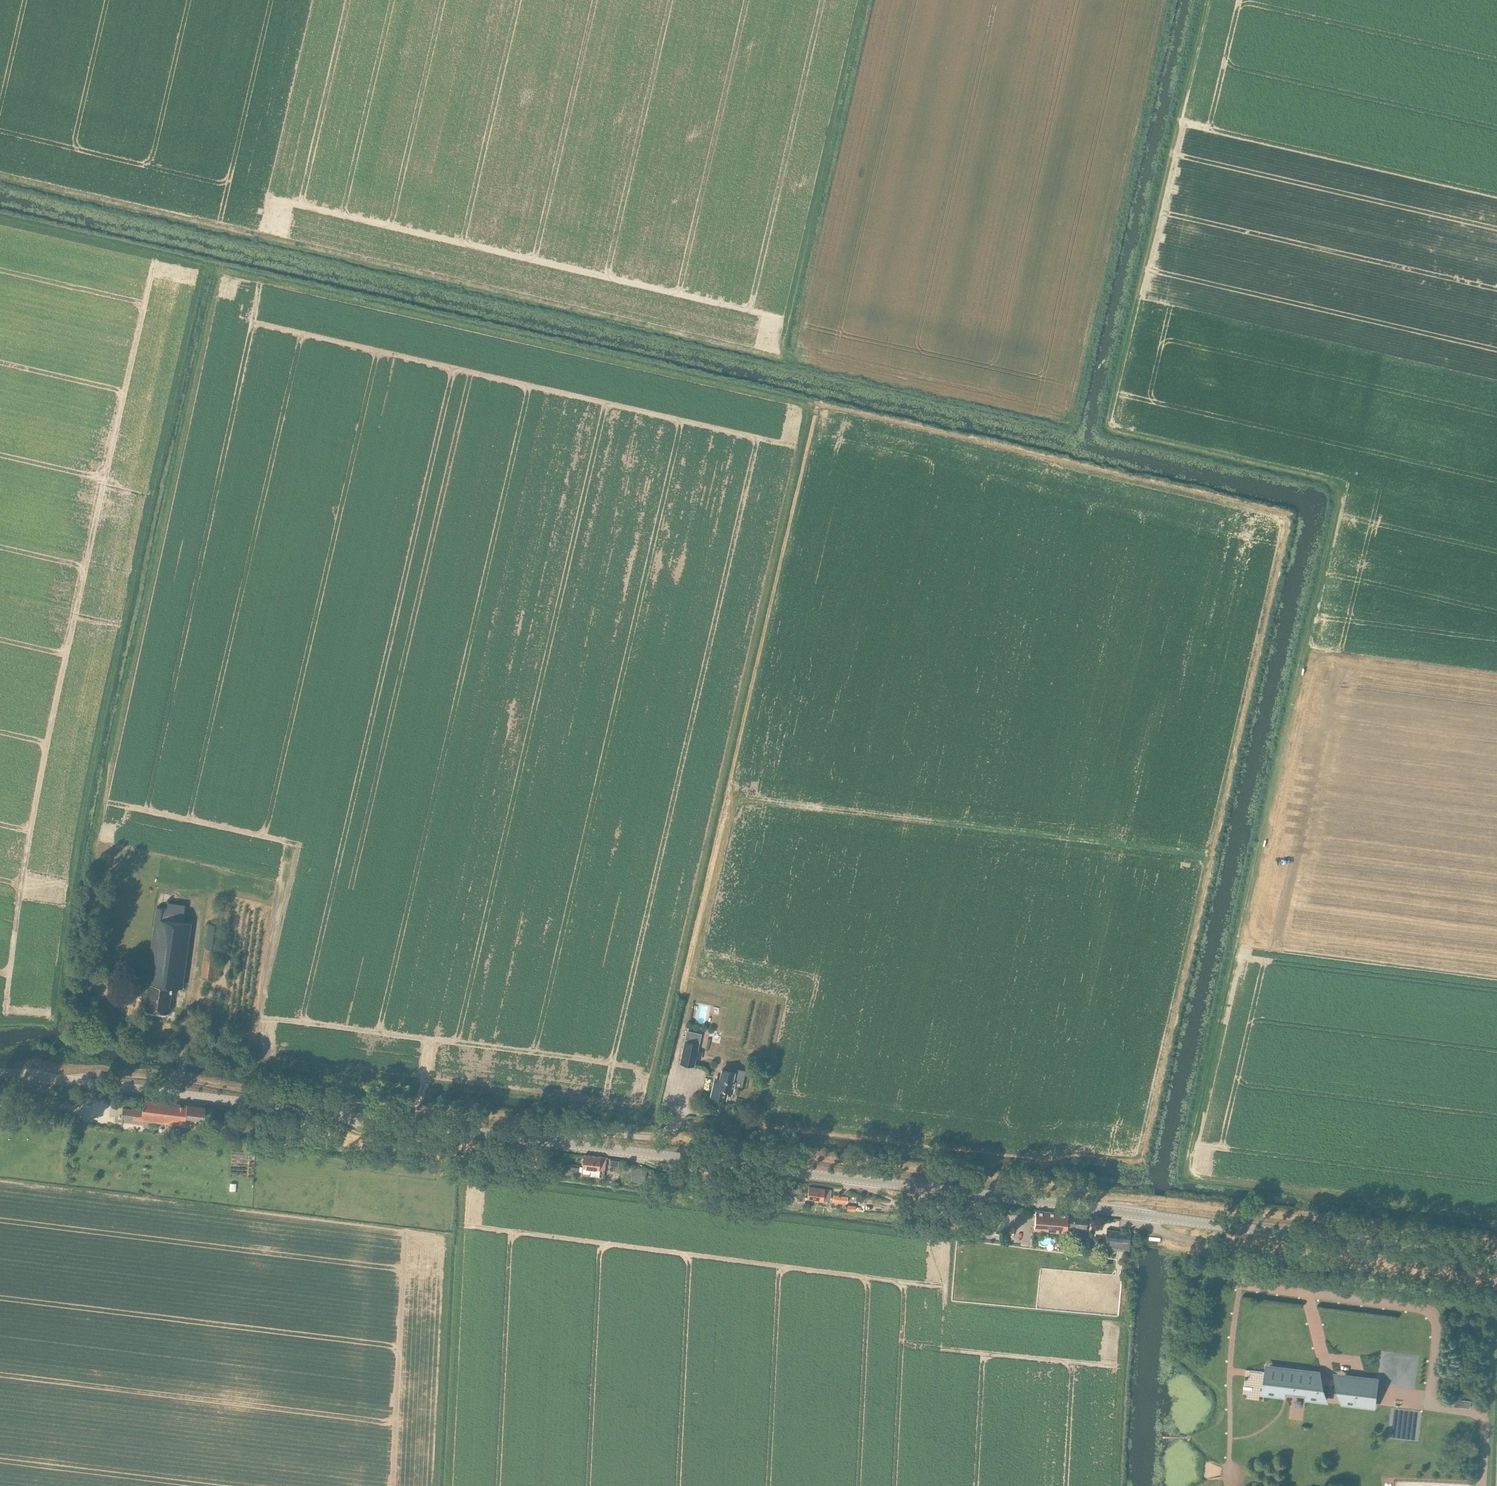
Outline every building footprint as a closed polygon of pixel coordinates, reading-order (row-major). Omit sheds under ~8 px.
[(146,982),(148,982),(144,1009),(168,1012),(172,986),(182,987),(191,922),(183,920),(185,904),(167,902),(166,908),(156,906),(146,982)] [(215,967),(221,924),(209,922),(201,974),(218,977),(220,968),(215,967)] [(694,1065),(695,1058),(700,1059),(702,1052),(697,1050),(699,1043),(701,1033),(687,1030),(688,1027),(687,1026),(679,1062),(694,1065)] [(710,1096),(725,1099),(727,1090),(732,1091),(733,1085),(741,1086),(745,1070),(722,1065),(719,1077),(715,1076),(710,1096)] [(143,1104),(142,1109),(123,1107),(122,1118),(182,1125),(195,1127),(196,1117),(204,1118),(205,1106),(143,1099),(143,1104)] [(605,1157),(583,1155),(581,1174),(603,1176),(605,1157)] [(808,1186),(807,1197),(829,1200),(831,1189),(808,1186)] [(1086,1228),(1087,1215),(1067,1213),(1067,1214),(1035,1211),(1033,1230),(1070,1234),(1070,1227),(1086,1228)] [(1106,1228),(1105,1239),(1130,1242),(1131,1231),(1106,1228)] [(1105,1239),(1104,1248),(1117,1249),(1125,1250),(1129,1251),(1130,1242),(1105,1239)] [(1265,1392),(1286,1395),(1286,1392),(1307,1394),(1306,1397),(1326,1399),(1323,1398),(1319,1379),(1322,1380),(1321,1379),(1306,1377),(1306,1372),(1268,1368),(1267,1372),(1265,1392)] [(1345,1401),(1341,1400),(1341,1401),(1373,1405),(1375,1385),(1343,1381),(1335,1380),(1336,1381),(1340,1382),(1345,1401)] [(1471,1400),(1455,1398),(1454,1405),(1470,1407),(1471,1400)]
